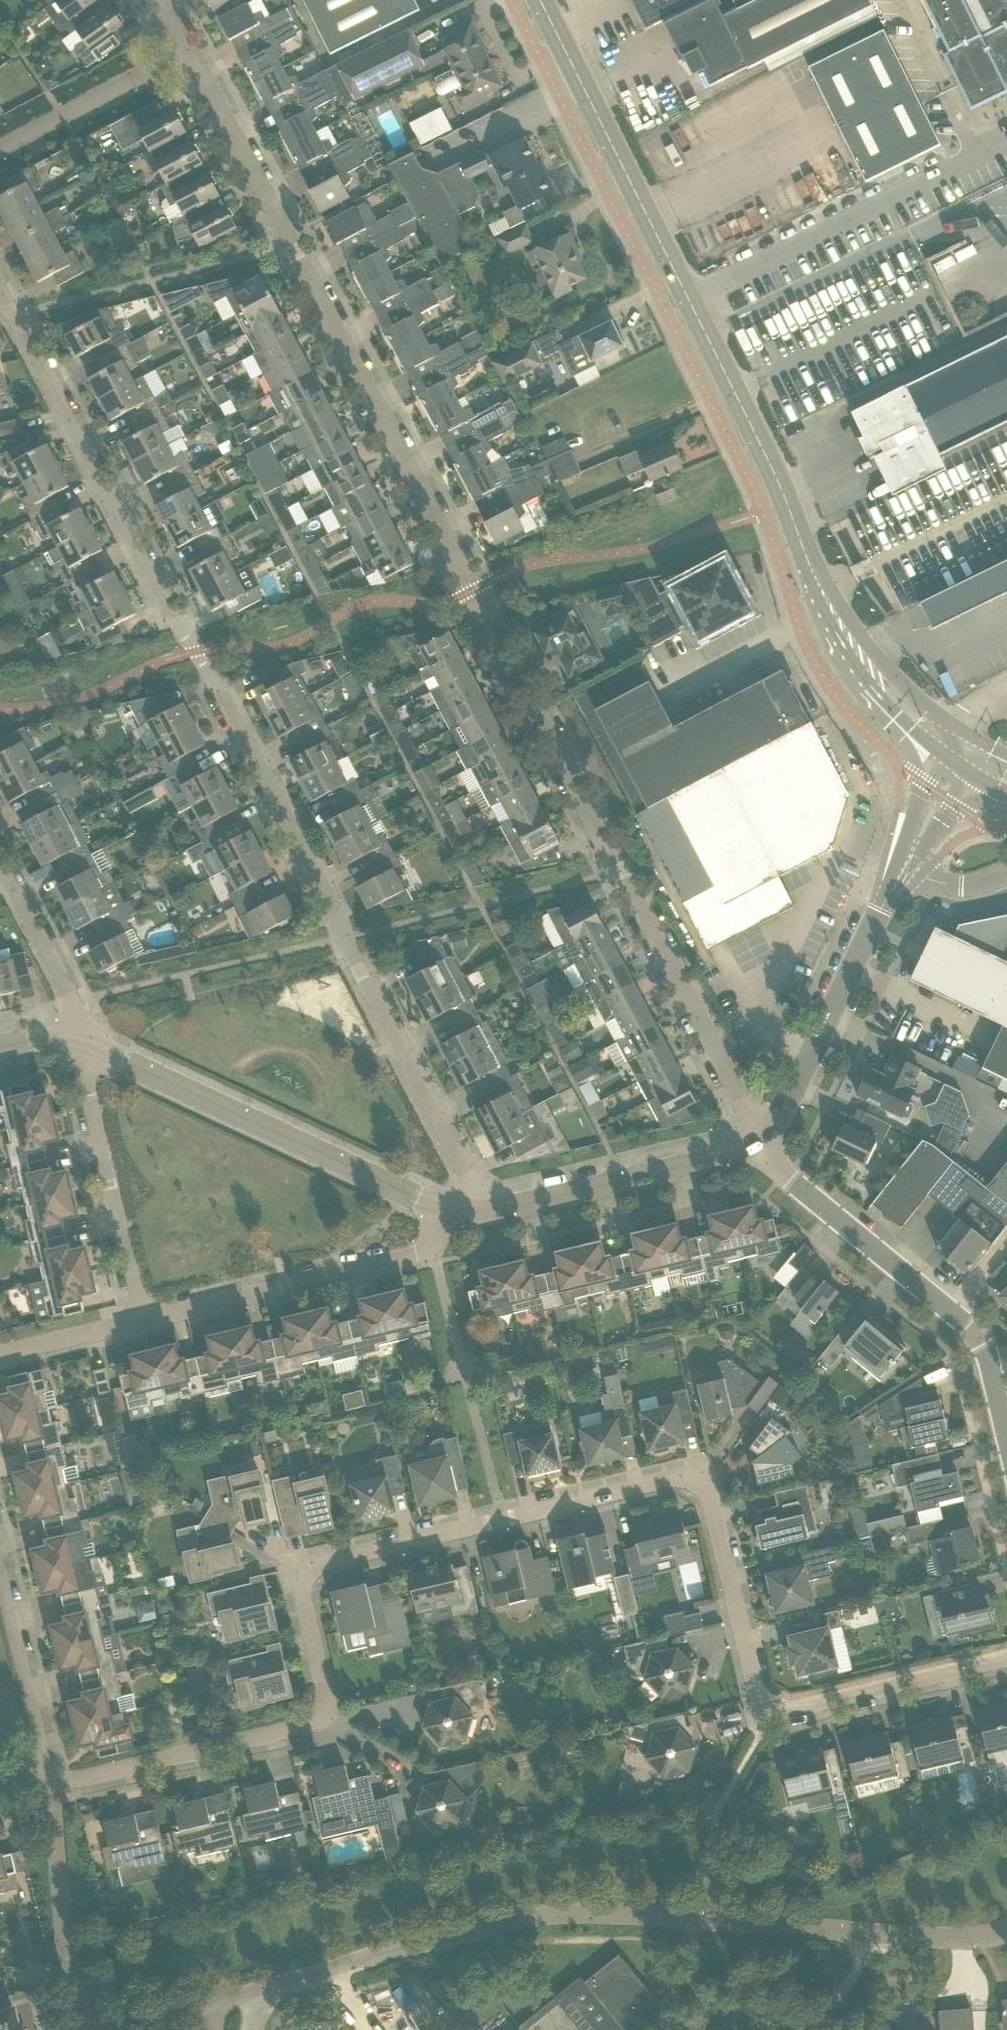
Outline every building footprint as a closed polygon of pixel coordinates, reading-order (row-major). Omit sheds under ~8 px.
[(56,1),(64,12),(58,16),(66,29),(71,35),(77,30),(94,17),(87,7),(91,5),(97,0),(57,0),(56,1)] [(213,11),(228,0),(206,0),(213,11)] [(331,54),(420,10),(415,0),(304,0),(331,54)] [(645,30),(705,0),(631,0),(645,30)] [(737,9),(723,16),(715,0),(712,0),(665,24),(685,64),(688,62),(694,74),(703,70),(711,86),(747,68),(748,69),(872,6),(877,17),(878,17),(870,0),(733,0),(737,9)] [(949,52),(944,54),(959,85),(971,110),(1006,92),(1006,0),(923,0),(949,52)] [(291,6),(284,10),(266,19),(262,12),(253,13),(248,4),(219,19),(230,40),(250,30),(256,41),(298,19),(291,6)] [(76,47),(76,51),(87,67),(91,63),(119,43),(119,42),(117,43),(118,44),(115,46),(108,37),(112,33),(123,26),(121,23),(121,22),(123,21),(119,16),(117,17),(109,6),(98,14),(94,17),(77,30),(85,41),(79,46),(76,47)] [(298,19),(256,41),(261,53),(243,62),(246,68),(245,68),(253,84),(282,68),(277,59),(284,52),(280,45),(298,35),(296,32),(303,28),(298,19)] [(325,70),(332,83),(339,96),(344,105),(421,68),(424,72),(445,62),(440,52),(423,60),(408,30),(325,70)] [(941,145),(884,30),(809,67),(865,182),(941,145)] [(445,49),(454,67),(455,69),(435,78),(437,82),(436,84),(436,90),(438,93),(440,94),(444,95),(447,100),(456,96),(464,111),(488,100),(485,94),(502,86),(490,62),(488,63),(482,50),(485,48),(478,33),(445,49)] [(287,77),(282,68),(253,84),(261,99),(262,98),(265,103),(283,94),(289,105),(332,83),(325,70),(318,74),(300,83),(296,76),(287,77)] [(53,71),(42,79),(49,90),(60,82),(53,71)] [(332,83),(289,105),(295,117),(277,126),(280,132),(279,132),(287,148),(316,132),(311,123),(317,116),(314,109),(339,96),(332,83)] [(154,102),(124,118),(137,143),(144,139),(150,151),(169,142),(174,139),(186,133),(180,121),(182,120),(179,114),(177,115),(176,115),(175,112),(163,118),(158,120),(150,104),(154,102),(154,103),(155,103),(154,102)] [(441,108),(409,124),(420,145),(452,130),(441,108)] [(321,141),(316,132),(287,148),(295,163),(296,162),(299,167),(317,158),(323,169),(367,146),(361,136),(353,140),(352,138),(334,147),(330,140),(321,141)] [(90,136),(81,141),(86,150),(92,149),(95,141),(90,136)] [(461,162),(438,173),(422,168),(414,152),(388,164),(411,207),(416,218),(422,229),(440,263),(475,246),(459,214),(475,207),(479,194),(471,177),(490,168),(489,167),(494,164),(504,186),(507,185),(517,206),(503,212),(505,217),(489,225),(494,236),(548,210),(542,197),(555,191),(541,163),(538,164),(525,139),(485,158),(482,152),(461,162)] [(150,151),(143,155),(154,175),(161,171),(167,183),(186,173),(191,171),(203,165),(197,153),(199,152),(195,146),(193,147),(193,146),(192,143),(180,150),(175,152),(169,142),(150,151)] [(367,146),(323,169),(329,181),(309,191),(321,212),(350,197),(345,187),(351,180),(347,173),(366,163),(364,161),(372,157),(367,146)] [(38,204),(33,193),(41,188),(30,167),(3,181),(9,192),(0,197),(0,209),(5,219),(3,221),(3,222),(38,204)] [(167,183),(160,187),(166,198),(163,201),(162,206),(170,222),(171,221),(177,218),(203,205),(208,203),(220,196),(214,185),(213,185),(215,184),(212,178),(210,179),(210,178),(208,175),(196,181),(192,184),(186,173),(167,183)] [(38,204),(3,222),(7,229),(10,227),(17,241),(64,216),(59,207),(44,214),(38,204)] [(203,205),(177,218),(171,221),(173,225),(177,242),(188,239),(195,236),(201,247),(236,228),(225,207),(208,216),(203,205)] [(411,207),(393,216),(392,214),(374,223),(370,216),(361,218),(356,208),(326,223),(338,244),(357,234),(363,245),(416,218),(411,207)] [(69,225),(64,216),(17,241),(24,254),(21,256),(24,262),(60,244),(54,233),(69,225)] [(416,218),(363,245),(369,257),(351,266),(354,271),(352,272),(360,288),(390,272),(385,263),(391,256),(387,249),(406,239),(405,238),(422,229),(416,218)] [(526,226),(499,239),(506,254),(533,241),(526,226)] [(569,233),(533,250),(527,253),(532,265),(539,262),(556,298),(573,290),(571,286),(586,278),(574,252),(578,250),(569,233)] [(964,240),(929,259),(949,297),(957,293),(944,269),(971,254),(964,240)] [(65,255),(60,244),(24,262),(25,264),(28,262),(38,282),(53,274),(58,285),(85,271),(74,250),(65,255)] [(438,288),(450,281),(442,266),(430,273),(438,288)] [(395,281),(390,272),(360,288),(368,303),(370,302),(373,307),(391,298),(397,309),(433,290),(426,278),(408,287),(404,280),(395,281)] [(261,276),(247,283),(245,275),(206,284),(208,293),(209,297),(214,300),(220,300),(227,296),(236,314),(272,296),(261,276)] [(450,281),(438,288),(436,289),(442,302),(457,295),(450,281)] [(188,288),(175,292),(162,295),(168,306),(179,300),(190,297),(188,288)] [(433,290),(397,309),(403,321),(385,330),(388,336),(386,336),(394,352),(423,336),(419,327),(425,320),(421,313),(439,303),(433,290)] [(272,296),(236,314),(246,333),(282,315),(277,306),(279,302),(277,298),(272,296)] [(82,314),(57,327),(68,349),(72,346),(78,357),(98,346),(104,356),(131,342),(125,330),(121,333),(108,308),(82,314)] [(282,315),(246,333),(256,352),(257,353),(264,349),(263,349),(292,334),(289,329),(291,325),(287,323),(282,315)] [(558,331),(531,344),(494,362),(504,382),(541,364),(540,361),(562,349),(573,374),(594,364),(592,360),(623,346),(623,344),(624,341),(620,332),(617,332),(612,321),(565,344),(558,331)] [(469,353),(483,346),(475,331),(461,338),(469,353)] [(257,353),(256,352),(253,354),(263,374),(273,368),(302,353),(297,344),(299,340),(294,338),(292,334),(263,349),(264,349),(257,353)] [(207,354),(203,346),(197,335),(186,340),(196,360),(207,354)] [(428,346),(423,336),(394,352),(402,367),(404,366),(407,371),(425,362),(431,373),(466,354),(460,342),(441,351),(437,344),(428,346)] [(137,338),(138,349),(154,347),(153,337),(137,338)] [(888,395),(890,398),(857,414),(868,436),(859,440),(867,456),(874,452),(876,456),(874,457),(893,496),(946,469),(939,454),(1006,421),(1006,337),(906,387),(905,386),(888,395)] [(92,389),(98,400),(134,382),(128,370),(138,365),(127,345),(132,343),(131,342),(104,356),(110,367),(89,378),(94,388),(92,389)] [(437,385),(419,394),(421,400),(420,400),(428,416),(457,400),(452,391),(459,385),(455,377),(460,375),(461,376),(469,372),(469,369),(473,367),(473,366),(472,364),(478,360),(488,355),(483,346),(469,353),(470,354),(467,355),(466,354),(431,373),(437,385)] [(273,368),(263,374),(273,392),(312,372),(310,367),(311,363),(307,362),(302,353),(273,368)] [(207,354),(196,360),(206,378),(217,373),(207,354)] [(314,376),(312,372),(273,392),(269,394),(280,414),(283,412),(322,391),(317,382),(319,378),(314,376)] [(134,382),(98,400),(104,411),(106,410),(111,420),(132,409),(137,420),(161,408),(160,407),(172,401),(167,391),(155,397),(144,376),(134,382)] [(216,398),(227,392),(223,384),(212,390),(216,398)] [(327,400),(322,391),(283,412),(285,414),(283,418),(287,419),(293,431),(332,410),(330,406),(331,401),(327,400)] [(231,400),(227,392),(216,398),(220,406),(231,400)] [(457,400),(428,416),(436,431),(437,430),(440,436),(458,426),(464,437),(518,410),(512,399),(501,404),(500,402),(475,415),(465,397),(457,401),(457,400)] [(161,408),(137,420),(143,431),(123,442),(128,452),(126,453),(132,464),(182,438),(176,427),(172,429),(161,408)] [(213,410),(204,414),(208,422),(217,418),(213,410)] [(293,431),(291,432),(301,451),(303,450),(342,429),(338,420),(339,416),(335,415),(332,410),(293,431)] [(518,410),(464,437),(470,449),(452,458),(455,464),(454,464),(456,469),(452,471),(458,482),(504,457),(502,457),(493,449),(489,441),(507,432),(507,431),(512,428),(511,426),(523,419),(518,410)] [(19,431),(16,419),(0,423),(0,436),(19,431)] [(219,419),(207,425),(216,441),(228,435),(219,419)] [(236,436),(247,430),(243,423),(232,429),(236,436)] [(342,429),(303,450),(304,453),(303,457),(308,458),(313,469),(352,448),(350,444),(351,440),(347,438),(342,429)] [(251,438),(247,430),(236,436),(240,444),(251,438)] [(182,438),(132,464),(137,475),(139,474),(145,484),(165,473),(171,484),(194,472),(183,451),(188,449),(182,438)] [(229,440),(219,445),(223,454),(234,449),(229,440)] [(646,468),(652,481),(667,474),(667,476),(670,475),(670,474),(682,469),(670,443),(644,454),(642,449),(619,460),(627,477),(646,468)] [(58,465),(47,444),(27,455),(21,444),(0,455),(0,460),(9,477),(19,472),(25,483),(58,465)] [(355,453),(352,448),(313,469),(319,482),(318,486),(323,487),(323,488),(362,468),(358,459),(359,454),(355,453)] [(545,462),(546,464),(551,474),(556,483),(582,472),(572,449),(547,461),(545,462)] [(510,470),(504,457),(458,482),(464,492),(467,490),(470,495),(471,494),(474,500),(492,490),(498,501),(542,478),(551,474),(546,464),(536,466),(536,465),(527,470),(525,466),(510,470)] [(256,474),(268,468),(264,461),(252,467),(256,474)] [(58,465),(25,483),(30,494),(20,499),(31,520),(54,508),(49,497),(69,486),(58,465)] [(272,476),(268,468),(256,474),(260,482),(272,476)] [(367,476),(362,468),(323,488),(323,489),(325,488),(334,507),(373,487),(370,482),(371,478),(367,476)] [(159,516),(165,527),(201,509),(195,498),(205,493),(194,472),(171,484),(177,495),(156,505),(161,515),(159,516)] [(484,523),(496,544),(507,538),(509,541),(512,542),(528,534),(527,532),(537,527),(525,503),(540,495),(549,490),(542,478),(498,501),(504,513),(484,523)] [(683,496),(692,492),(688,483),(679,487),(683,496)] [(373,487),(334,507),(331,508),(341,528),(346,525),(383,506),(378,497),(379,493),(375,491),(373,487)] [(288,507),(284,499),(278,488),(266,493),(276,513),(288,507)] [(674,488),(656,495),(659,504),(678,497),(674,488)] [(387,515),(383,506),(346,525),(353,538),(351,543),(352,546),(393,525),(390,520),(392,516),(387,515)] [(288,507),(276,513),(286,532),(298,526),(292,514),(288,507)] [(60,519),(54,508),(31,520),(42,541),(52,535),(58,547),(92,529),(81,508),(60,519)] [(201,509),(165,527),(171,538),(173,537),(179,548),(199,537),(205,547),(228,535),(217,515),(207,520),(201,509)] [(395,529),(393,525),(352,546),(362,565),(403,544),(398,535),(399,531),(395,529)] [(308,545),(298,526),(286,532),(297,551),(308,545)] [(92,529),(58,547),(45,554),(51,565),(54,563),(65,584),(88,571),(82,561),(103,550),(92,529)] [(210,558),(190,569),(195,579),(193,580),(199,591),(235,572),(229,561),(239,556),(228,535),(205,547),(210,558)] [(362,565),(361,566),(367,577),(376,572),(375,570),(379,568),(384,579),(396,573),(403,569),(407,571),(408,566),(413,564),(403,544),(362,565)] [(318,564),(308,545),(297,551),(307,570),(318,564)] [(651,577),(621,584),(653,647),(681,632),(679,628),(690,622),(700,641),(720,630),(719,630),(733,622),(733,623),(753,613),(725,559),(705,570),(705,571),(692,578),(691,577),(660,594),(651,577)] [(920,603),(933,629),(1006,592),(1006,567),(1004,562),(1004,561),(920,603)] [(318,564),(307,570),(317,589),(328,583),(318,564)] [(235,572),(199,591),(205,602),(207,601),(212,611),(224,605),(227,604),(233,601),(238,612),(244,608),(261,599),(255,588),(260,586),(249,565),(235,572)] [(88,571),(65,584),(76,604),(86,599),(92,610),(125,592),(114,571),(94,582),(88,571)] [(328,583),(317,589),(320,594),(332,591),(328,583)] [(624,612),(623,607),(625,606),(620,584),(598,589),(603,611),(606,611),(607,616),(624,612)] [(125,592),(92,610),(97,621),(88,626),(99,647),(122,635),(116,624),(136,613),(125,592)] [(532,625),(545,651),(550,649),(550,651),(557,653),(569,677),(603,659),(583,622),(575,627),(566,609),(550,617),(548,613),(533,621),(534,623),(532,625)] [(430,667),(459,652),(449,632),(445,634),(441,633),(436,635),(432,629),(399,637),(402,648),(406,652),(411,653),(420,649),(430,667)] [(375,643),(349,649),(355,661),(378,650),(375,643)] [(459,652),(430,667),(420,672),(425,680),(435,675),(440,686),(469,671),(467,666),(468,661),(464,660),(459,652)] [(585,716),(651,681),(639,660),(573,695),(585,716)] [(268,717),(302,699),(291,678),(300,674),(294,662),(271,674),(277,685),(258,696),(262,704),(261,704),(268,717)] [(651,681),(585,716),(637,814),(636,814),(637,815),(811,722),(783,669),(675,726),(651,681)] [(469,671),(440,686),(431,691),(441,710),(480,690),(475,681),(476,677),(472,675),(469,671)] [(353,675),(344,680),(350,690),(358,686),(353,675)] [(484,698),(480,690),(441,710),(451,729),(460,724),(490,709),(487,704),(488,700),(484,698)] [(302,699),(268,717),(274,730),(275,729),(280,737),(284,735),(299,727),(305,738),(327,726),(321,714),(317,706),(311,694),(302,699)] [(163,714),(157,702),(153,696),(128,702),(134,714),(141,726),(149,721),(160,742),(194,724),(188,711),(187,711),(183,704),(163,714)] [(384,716),(395,710),(391,702),(380,708),(384,716)] [(492,714),(490,709),(460,724),(470,743),(500,728),(495,720),(497,715),(492,714)] [(395,710),(384,716),(392,731),(403,725),(399,718),(395,710)] [(811,722),(637,815),(636,815),(708,951),(795,905),(780,877),(833,849),(831,845),(834,843),(847,800),(846,797),(849,794),(811,722)] [(380,723),(366,730),(373,743),(387,736),(380,723)] [(160,742),(166,754),(158,758),(168,778),(191,766),(185,755),(204,745),(200,737),(201,736),(194,724),(160,742)] [(327,726),(305,738),(311,749),(291,759),(296,767),(295,768),(301,781),(344,758),(327,726)] [(30,739),(31,738),(25,727),(2,738),(8,750),(0,754),(0,781),(33,763),(27,752),(35,747),(30,739)] [(471,744),(457,751),(467,770),(470,768),(510,747),(500,728),(470,743),(471,744)] [(405,729),(394,735),(404,754),(415,748),(405,729)] [(512,752),(510,747),(470,768),(480,787),(520,766),(515,758),(517,753),(512,752)] [(415,748),(404,754),(414,773),(425,767),(415,748)] [(337,762),(301,781),(308,793),(309,793),(313,801),(327,794),(333,790),(339,802),(361,790),(355,779),(348,782),(337,762)] [(0,781),(0,784),(5,794),(7,793),(11,801),(30,791),(36,802),(59,791),(52,779),(52,777),(48,771),(40,775),(33,763),(0,781)] [(191,766),(168,778),(165,780),(181,812),(193,805),(194,806),(228,787),(221,775),(220,775),(216,767),(197,777),(191,766)] [(520,766),(480,787),(482,789),(480,794),(485,795),(491,806),(530,785),(520,766)] [(425,767),(414,773),(424,792),(435,787),(425,767)] [(62,772),(52,777),(52,779),(59,791),(71,784),(66,773),(62,772)] [(361,790),(339,802),(344,813),(325,823),(330,831),(328,832),(335,844),(381,820),(382,819),(371,800),(376,797),(370,785),(361,790)] [(532,790),(530,785),(491,806),(491,807),(500,802),(510,820),(540,804),(535,795),(537,791),(532,790)] [(194,806),(200,818),(192,822),(202,842),(224,830),(218,819),(238,809),(234,801),(235,800),(228,787),(194,806)] [(435,787),(424,792),(434,812),(446,806),(435,787)] [(59,791),(36,802),(42,813),(23,824),(27,832),(26,832),(32,845),(79,821),(68,800),(65,802),(59,791)] [(132,798),(123,803),(129,814),(138,809),(132,798)] [(540,804),(510,820),(500,825),(511,845),(550,823),(540,804)] [(450,814),(446,806),(434,812),(444,831),(456,825),(455,823),(464,818),(459,809),(450,814)] [(79,821),(32,845),(39,858),(40,857),(44,865),(64,855),(70,866),(92,854),(86,843),(89,841),(79,821)] [(560,843),(550,823),(511,845),(524,870),(544,865),(539,855),(560,843)] [(371,825),(335,844),(342,857),(343,856),(347,864),(360,857),(366,854),(372,865),(395,854),(389,842),(384,833),(377,837),(371,825)] [(456,825),(444,831),(448,838),(460,832),(456,825)] [(224,830),(202,842),(188,849),(194,861),(202,856),(213,877),(227,869),(261,851),(255,838),(254,839),(250,831),(230,841),(224,830)] [(100,837),(90,842),(95,851),(105,846),(100,837)] [(261,851),(227,869),(238,889),(229,894),(236,905),(258,894),(252,882),(271,872),(267,864),(268,864),(261,851)] [(92,854),(70,866),(76,877),(56,887),(60,895),(59,896),(66,909),(100,891),(115,883),(108,870),(102,873),(92,854)] [(395,854),(372,865),(378,876),(359,887),(363,895),(362,895),(369,909),(381,902),(384,907),(414,900),(407,888),(403,890),(396,877),(404,873),(401,865),(395,854)] [(465,869),(476,863),(472,855),(460,861),(465,869)] [(165,860),(156,865),(163,880),(172,875),(165,860)] [(481,873),(476,863),(465,869),(474,886),(486,883),(481,873)] [(100,891),(66,909),(73,921),(74,921),(78,929),(97,919),(103,930),(126,918),(120,906),(111,911),(100,891)] [(258,894),(236,905),(241,917),(239,918),(250,939),(264,936),(262,933),(295,915),(288,902),(287,903),(283,895),(264,905),(258,894)] [(565,944),(603,924),(592,903),(578,911),(574,903),(547,910),(565,944)] [(913,982),(1002,1025),(1006,1027),(1006,914),(959,924),(953,935),(939,928),(938,929),(939,930),(914,981),(913,980),(913,982)] [(100,973),(108,969),(109,971),(117,967),(116,965),(144,950),(133,929),(132,929),(126,918),(103,930),(109,941),(90,951),(94,959),(93,960),(100,973)] [(603,924),(565,944),(575,963),(613,943),(603,924)] [(199,925),(192,929),(195,937),(203,932),(199,925)] [(194,942),(170,948),(172,957),(196,952),(194,942)] [(518,942),(506,948),(517,969),(529,963),(518,942)] [(624,963),(613,943),(575,963),(585,983),(624,963)] [(426,969),(421,972),(406,979),(417,1000),(464,976),(453,955),(449,957),(442,945),(420,956),(426,969)] [(13,959),(0,962),(0,995),(20,990),(19,986),(22,982),(18,979),(17,976),(29,973),(24,952),(12,955),(13,959)] [(533,972),(529,963),(517,969),(522,978),(533,972)] [(624,963),(585,983),(595,1003),(634,983),(624,963)] [(474,996),(464,976),(417,1000),(428,1021),(448,1010),(455,1022),(477,1010),(471,998),(474,996)] [(538,1009),(547,1004),(550,1002),(539,982),(527,989),(538,1009)] [(644,1002),(634,983),(595,1003),(606,1022),(644,1002)] [(655,1022),(644,1002),(606,1022),(606,1023),(616,1017),(626,1037),(655,1022)] [(547,1004),(538,1009),(548,1028),(557,1023),(547,1004)] [(477,1010),(455,1022),(461,1034),(441,1045),(452,1066),(498,1041),(487,1021),(484,1023),(477,1010)] [(655,1022),(626,1037),(615,1043),(626,1062),(665,1042),(655,1022)] [(567,1042),(557,1023),(548,1028),(558,1047),(567,1042)] [(987,1070),(982,1068),(981,1067),(976,1077),(1006,1092),(1006,1028),(987,1070)] [(498,1041),(452,1066),(462,1086),(483,1076),(489,1088),(512,1076),(505,1064),(509,1062),(498,1041)] [(559,1049),(566,1063),(582,1054),(575,1041),(559,1049)] [(675,1061),(665,1042),(626,1062),(637,1081),(675,1061)] [(913,1103),(909,1101),(914,1090),(911,1088),(920,1069),(892,1055),(883,1075),(870,1069),(867,1075),(862,1077),(859,1084),(861,1088),(857,1095),(902,1116),(905,1118),(909,1117),(914,1106),(913,1103)] [(588,1056),(568,1067),(578,1084),(598,1073),(588,1056)] [(958,1056),(952,1068),(970,1076),(976,1064),(958,1056)] [(686,1081),(675,1061),(637,1081),(648,1101),(686,1081)] [(512,1076),(489,1088),(496,1100),(475,1111),(486,1131),(522,1113),(516,1101),(523,1097),(512,1076)] [(686,1081),(648,1101),(658,1120),(663,1128),(694,1121),(687,1106),(696,1101),(686,1081)] [(5,1113),(8,1128),(53,1117),(49,1096),(33,1100),(29,1082),(10,1087),(11,1090),(0,1092),(0,1114),(5,1113)] [(590,1107),(600,1101),(589,1082),(579,1087),(590,1107)] [(936,1119),(961,1131),(969,1114),(961,1092),(944,1084),(933,1108),(936,1119)] [(606,1114),(600,1101),(590,1107),(596,1119),(606,1114)] [(532,1107),(522,1113),(486,1131),(497,1152),(517,1141),(524,1153),(555,1137),(549,1124),(548,1125),(540,1123),(532,1107)] [(865,1111),(856,1130),(843,1124),(832,1148),(865,1164),(877,1141),(881,1144),(891,1124),(865,1111)] [(53,1117),(8,1128),(12,1142),(6,1144),(12,1167),(47,1158),(43,1141),(58,1137),(53,1117)] [(602,1131),(608,1141),(618,1139),(612,1126),(602,1131)] [(928,1194),(955,1161),(933,1144),(922,1139),(872,1203),(901,1226),(928,1194)] [(47,1158),(12,1167),(18,1190),(23,1189),(27,1204),(72,1193),(67,1172),(52,1176),(47,1158)] [(928,1194),(959,1219),(937,1247),(949,1257),(947,1260),(964,1274),(967,1269),(970,1272),(1006,1226),(1006,1203),(987,1187),(955,1161),(928,1194)] [(987,1187),(1006,1203),(1006,1161),(987,1187)] [(72,1193),(27,1204),(30,1219),(25,1220),(30,1243),(66,1235),(62,1217),(77,1214),(72,1193)] [(778,1237),(773,1218),(756,1222),(752,1207),(732,1212),(743,1257),(757,1254),(759,1259),(770,1256),(781,1253),(777,1238),(778,1237)] [(743,1257),(732,1212),(711,1217),(715,1232),(697,1236),(706,1272),(708,1281),(721,1278),(719,1269),(729,1266),(728,1261),(743,1257)] [(676,1225),(656,1230),(666,1276),(681,1272),(682,1277),(706,1272),(697,1236),(680,1241),(676,1225)] [(639,1250),(621,1255),(630,1290),(653,1284),(652,1279),(666,1276),(656,1230),(635,1235),(639,1250)] [(66,1235),(30,1243),(36,1267),(41,1265),(45,1280),(90,1269),(85,1249),(70,1252),(66,1235)] [(802,1267),(815,1251),(805,1243),(797,1253),(789,1263),(799,1271),(802,1267)] [(630,1290),(621,1255),(604,1259),(600,1244),(579,1249),(590,1294),(605,1290),(606,1296),(630,1290)] [(562,1269),(545,1273),(553,1308),(577,1303),(575,1298),(590,1294),(579,1249),(559,1254),(562,1269)] [(524,1262),(503,1267),(514,1312),(529,1309),(530,1314),(553,1308),(545,1273),(527,1277),(524,1262)] [(514,1312),(503,1267),(482,1272),(486,1287),(469,1291),(473,1311),(476,1310),(479,1323),(489,1321),(489,1324),(500,1321),(499,1316),(514,1312)] [(818,1279),(802,1267),(799,1271),(777,1298),(797,1315),(801,1311),(811,1319),(819,1310),(822,1313),(839,1292),(824,1280),(820,1285),(816,1281),(818,1279)] [(90,1269),(45,1280),(48,1295),(43,1296),(46,1307),(49,1306),(51,1316),(64,1312),(65,1316),(84,1311),(80,1293),(95,1290),(90,1269)] [(404,1291),(383,1296),(394,1341),(409,1338),(410,1343),(421,1340),(420,1337),(430,1335),(426,1322),(429,1321),(425,1302),(407,1306),(404,1291)] [(394,1341),(383,1296),(362,1301),(366,1316),(349,1320),(357,1355),(380,1350),(379,1344),(394,1341)] [(746,1302),(744,1308),(745,1313),(755,1310),(753,1301),(746,1302)] [(327,1309),(307,1314),(318,1359),(332,1355),(334,1361),(357,1355),(349,1320),(331,1324),(327,1309)] [(318,1359),(307,1314),(286,1319),(290,1334),(272,1338),(281,1373),(304,1368),(303,1362),(318,1359)] [(855,1355),(867,1365),(885,1380),(897,1365),(895,1363),(896,1361),(895,1360),(906,1347),(868,1316),(851,1337),(842,1330),(820,1356),(831,1366),(844,1350),(853,1358),(855,1355)] [(657,1320),(638,1324),(641,1338),(660,1334),(657,1320)] [(722,1324),(719,1330),(720,1336),(725,1339),(731,1339),(735,1333),(734,1327),(729,1323),(722,1324)] [(251,1327),(231,1332),(241,1377),(256,1373),(259,1383),(282,1378),(281,1373),(272,1338),(255,1343),(251,1327)] [(241,1377),(231,1332),(210,1337),(214,1353),(196,1357),(204,1391),(228,1386),(227,1380),(241,1377)] [(671,1335),(661,1337),(665,1352),(675,1349),(671,1335)] [(175,1346),(154,1351),(165,1395),(180,1391),(181,1397),(204,1391),(196,1357),(178,1361),(175,1346)] [(611,1349),(600,1352),(602,1364),(613,1361),(611,1349)] [(165,1395),(154,1351),(134,1356),(137,1371),(120,1375),(124,1393),(127,1392),(130,1405),(140,1403),(140,1406),(151,1404),(150,1398),(165,1395)] [(760,1414),(771,1399),(781,1385),(769,1376),(763,1384),(729,1359),(719,1361),(714,1368),(717,1379),(697,1384),(706,1420),(733,1414),(732,1408),(736,1407),(736,1405),(747,1403),(748,1404),(748,1405),(760,1414)] [(93,1372),(100,1394),(112,1391),(106,1368),(93,1372)] [(48,1407),(44,1392),(49,1391),(47,1380),(44,1381),(41,1372),(29,1375),(28,1372),(8,1376),(13,1394),(0,1397),(0,1408),(2,1418),(48,1407)] [(619,1438),(633,1435),(618,1373),(604,1377),(608,1393),(602,1394),(605,1410),(602,1411),(603,1425),(582,1430),(590,1463),(623,1455),(619,1438)] [(504,1374),(493,1377),(497,1395),(508,1392),(504,1374)] [(431,1389),(428,1377),(404,1383),(407,1395),(431,1389)] [(921,1378),(892,1396),(896,1411),(905,1409),(909,1425),(900,1428),(905,1449),(915,1446),(935,1442),(948,1439),(946,1432),(943,1419),(945,1418),(940,1399),(927,1402),(924,1392),(921,1378)] [(678,1418),(692,1414),(686,1388),(657,1395),(660,1409),(642,1413),(650,1448),(655,1447),(656,1451),(668,1449),(667,1444),(683,1440),(678,1418)] [(110,1397),(97,1399),(104,1428),(116,1425),(110,1397)] [(771,1399),(760,1414),(754,1421),(764,1428),(749,1448),(760,1456),(754,1461),(752,1461),(758,1485),(795,1476),(792,1463),(801,1456),(786,1436),(791,1433),(792,1432),(779,1422),(787,1411),(771,1399)] [(382,1404),(355,1411),(357,1418),(368,1416),(375,1422),(385,1419),(382,1404)] [(48,1407),(2,1418),(7,1439),(22,1435),(27,1453),(62,1444),(56,1421),(51,1422),(48,1407)] [(861,1415),(846,1424),(852,1446),(867,1442),(861,1415)] [(523,1454),(525,1462),(529,1478),(561,1470),(552,1434),(536,1438),(533,1426),(503,1434),(508,1457),(523,1454)] [(121,1430),(107,1433),(109,1441),(123,1438),(121,1430)] [(274,1430),(264,1432),(266,1443),(277,1440),(274,1430)] [(135,1435),(123,1438),(129,1462),(130,1462),(152,1456),(153,1456),(150,1444),(142,1445),(137,1443),(135,1435)] [(448,1466),(463,1463),(457,1436),(439,1441),(437,1441),(435,1442),(433,1444),(432,1446),(431,1448),(430,1450),(430,1452),(430,1454),(432,1461),(412,1466),(421,1503),(433,1500),(434,1503),(436,1504),(439,1504),(441,1502),(442,1501),(442,1498),(455,1495),(448,1466)] [(62,1444),(27,1453),(31,1470),(16,1474),(21,1494),(66,1483),(62,1469),(68,1467),(62,1444)] [(911,1484),(917,1511),(940,1506),(939,1502),(963,1496),(957,1471),(944,1474),(939,1453),(892,1464),(897,1487),(911,1484)] [(360,1518),(364,1517),(365,1522),(379,1518),(378,1514),(394,1510),(391,1496),(406,1493),(397,1454),(376,1459),(378,1468),(371,1469),(369,1473),(370,1481),(352,1485),(360,1518)] [(130,1462),(128,1466),(146,1477),(152,1456),(130,1462)] [(124,1464),(121,1464),(131,1506),(148,1479),(146,1477),(128,1466),(124,1464)] [(213,1504),(207,1514),(229,1528),(236,1517),(245,1514),(246,1520),(247,1524),(267,1519),(263,1502),(266,1501),(265,1494),(262,1481),(259,1471),(226,1479),(225,1476),(207,1480),(213,1504)] [(283,1527),(300,1523),(302,1532),(331,1525),(327,1508),(330,1507),(323,1478),(292,1485),(290,1476),(272,1480),(283,1527)] [(66,1483),(21,1494),(26,1515),(41,1511),(45,1529),(80,1520),(75,1497),(70,1498),(66,1483)] [(757,1546),(760,1545),(761,1549),(809,1538),(807,1532),(817,1530),(806,1485),(774,1493),(777,1505),(759,1510),(763,1523),(755,1525),(758,1535),(755,1536),(757,1546)] [(196,1497),(191,1505),(201,1510),(205,1503),(196,1497)] [(858,1539),(870,1536),(867,1523),(864,1511),(851,1508),(858,1539)] [(238,1566),(234,1546),(230,1547),(224,1548),(222,1539),(229,1528),(207,1514),(200,1524),(177,1530),(181,1548),(185,1547),(193,1580),(222,1573),(221,1570),(238,1566)] [(653,1516),(631,1521),(636,1546),(624,1549),(629,1573),(634,1594),(651,1590),(647,1570),(651,1562),(690,1553),(681,1516),(654,1523),(653,1516)] [(939,1573),(962,1567),(961,1564),(978,1560),(970,1526),(957,1529),(953,1516),(905,1528),(910,1546),(925,1542),(932,1546),(939,1573)] [(886,1518),(867,1523),(870,1536),(881,1533),(889,1532),(886,1518)] [(80,1520),(45,1529),(49,1546),(34,1550),(39,1571),(84,1560),(81,1545),(86,1544),(80,1520)] [(585,1532),(557,1539),(569,1589),(597,1582),(596,1576),(615,1572),(605,1533),(586,1537),(585,1532)] [(881,1534),(870,1536),(874,1552),(885,1549),(881,1534)] [(870,1536),(858,1539),(862,1554),(874,1552),(870,1536)] [(528,1546),(528,1545),(528,1544),(527,1542),(526,1541),(525,1541),(524,1540),(522,1540),(521,1540),(520,1540),(518,1540),(517,1541),(516,1542),(515,1543),(515,1545),(515,1546),(515,1548),(515,1549),(483,1556),(495,1607),(509,1604),(506,1592),(524,1588),(527,1599),(555,1593),(546,1556),(533,1559),(529,1545),(528,1546)] [(767,1575),(772,1595),(771,1596),(770,1597),(769,1600),(769,1602),(770,1604),(771,1605),(773,1606),(775,1607),(776,1611),(813,1603),(808,1580),(831,1575),(828,1562),(836,1560),(832,1545),(786,1556),(789,1569),(767,1575)] [(59,1588),(63,1605),(99,1597),(94,1575),(101,1573),(97,1557),(84,1560),(39,1571),(44,1591),(59,1588)] [(435,1565),(433,1565),(429,1566),(428,1567),(427,1567),(427,1568),(427,1569),(427,1570),(411,1574),(414,1589),(411,1590),(417,1612),(450,1604),(453,1617),(478,1611),(471,1580),(470,1581),(470,1582),(458,1585),(454,1568),(449,1569),(448,1565),(437,1567),(437,1566),(436,1565),(435,1565)] [(639,1612),(634,1594),(629,1573),(614,1577),(623,1616),(632,1614),(639,1612)] [(257,1629),(274,1625),(267,1596),(258,1598),(254,1582),(207,1593),(212,1611),(221,1609),(228,1640),(258,1633),(257,1629)] [(973,1599),(969,1584),(937,1592),(950,1645),(969,1640),(968,1636),(995,1630),(990,1606),(983,1608),(980,1597),(973,1599)] [(334,1592),(343,1633),(366,1628),(368,1636),(376,1634),(379,1646),(410,1638),(400,1596),(380,1601),(377,1588),(367,1590),(366,1585),(334,1592)] [(896,1595),(885,1598),(888,1614),(900,1611),(896,1595)] [(99,1597),(63,1605),(67,1623),(52,1626),(57,1647),(103,1636),(99,1621),(110,1618),(114,1614),(112,1608),(107,1606),(101,1607),(99,1597)] [(169,1598),(156,1601),(159,1613),(167,1612),(171,1605),(169,1598)] [(888,1614),(885,1598),(875,1600),(878,1616),(888,1614)] [(559,1607),(551,1609),(552,1616),(561,1614),(559,1607)] [(839,1667),(833,1640),(830,1629),(842,1626),(838,1609),(813,1615),(817,1631),(790,1637),(793,1648),(789,1649),(792,1665),(797,1663),(799,1674),(821,1669),(823,1676),(838,1673),(836,1668),(839,1667)] [(683,1610),(675,1612),(664,1615),(669,1635),(704,1627),(700,1612),(684,1615),(683,1610)] [(639,1612),(632,1614),(636,1629),(638,1628),(642,1641),(645,1640),(639,1612)] [(103,1636),(57,1647),(62,1668),(77,1664),(82,1681),(117,1673),(111,1649),(106,1651),(103,1636)] [(645,1640),(642,1641),(557,1661),(561,1678),(566,1684),(580,1681),(582,1673),(582,1672),(627,1661),(630,1673),(645,1678),(662,1696),(687,1691),(694,1667),(677,1648),(662,1651),(659,1637),(645,1640)] [(284,1664),(274,1666),(270,1650),(224,1661),(228,1679),(237,1677),(245,1708),(274,1701),(273,1698),(291,1693),(284,1664)] [(504,1656),(493,1659),(497,1676),(508,1673),(504,1656)] [(117,1673),(82,1681),(86,1699),(71,1702),(76,1723),(121,1712),(137,1708),(133,1694),(123,1696),(117,1673)] [(407,1680),(404,1685),(405,1690),(410,1693),(416,1692),(419,1687),(417,1682),(413,1679),(407,1680)] [(443,1687),(443,1688),(446,1700),(431,1703),(424,1727),(441,1745),(466,1740),(473,1716),(485,1705),(479,1679),(443,1687)] [(164,1703),(170,1726),(182,1723),(176,1700),(164,1703)] [(977,1710),(986,1749),(1006,1744),(1006,1703),(977,1710)] [(568,1709),(558,1719),(569,1731),(579,1722),(568,1709)] [(124,1727),(121,1712),(76,1723),(80,1744),(96,1740),(100,1757),(119,1753),(118,1750),(132,1747),(129,1737),(132,1737),(130,1726),(124,1727)] [(928,1722),(910,1726),(919,1765),(961,1755),(963,1763),(969,1762),(970,1765),(977,1764),(976,1760),(967,1724),(955,1727),(953,1716),(935,1720),(928,1722)] [(664,1731),(661,1719),(627,1727),(629,1736),(644,1741),(641,1753),(647,1755),(647,1758),(649,1760),(648,1764),(656,1773),(660,1772),(664,1776),(668,1775),(671,1778),(683,1775),(684,1771),(688,1770),(696,1746),(679,1728),(664,1731)] [(907,1759),(906,1755),(905,1754),(902,1740),(890,1743),(888,1731),(844,1742),(854,1780),(896,1770),(898,1779),(911,1776),(909,1769),(907,1759)] [(822,1747),(779,1758),(789,1796),(831,1786),(833,1794),(845,1791),(837,1756),(825,1758),(822,1747)] [(912,1753),(905,1754),(906,1755),(907,1759),(909,1769),(915,1768),(912,1753)] [(425,1786),(417,1811),(435,1829),(459,1823),(467,1799),(466,1798),(477,1789),(471,1763),(436,1771),(437,1771),(439,1783),(432,1785),(425,1786)] [(391,1810),(388,1796),(375,1799),(369,1775),(355,1778),(357,1787),(351,1788),(345,1765),(314,1772),(320,1796),(312,1798),(322,1837),(350,1830),(348,1820),(391,1810)] [(702,1789),(702,1790),(717,1786),(719,1780),(706,1776),(702,1789)] [(281,1805),(279,1796),(275,1782),(244,1789),(250,1813),(242,1814),(248,1838),(265,1834),(267,1839),(295,1833),(306,1830),(308,1830),(304,1814),(292,1817),(289,1803),(281,1805)] [(697,1792),(686,1795),(688,1806),(699,1803),(697,1792)] [(999,1795),(986,1799),(989,1813),(1003,1809),(999,1795)] [(211,1822),(205,1798),(174,1806),(180,1829),(172,1831),(178,1855),(195,1851),(196,1855),(220,1850),(220,1851),(238,1846),(229,1808),(215,1812),(217,1820),(211,1822)] [(141,1839),(135,1815),(104,1823),(110,1846),(102,1848),(108,1871),(119,1869),(123,1885),(170,1874),(167,1863),(168,1863),(159,1825),(145,1828),(147,1837),(141,1839)] [(306,1830),(295,1833),(298,1846),(310,1843),(306,1830)] [(402,1858),(400,1846),(384,1850),(387,1862),(402,1858)] [(6,1891),(5,1888),(15,1886),(11,1873),(27,1869),(22,1850),(0,1855),(0,1893),(6,1891)] [(874,1856),(863,1859),(866,1871),(877,1868),(874,1856)] [(861,1863),(849,1866),(852,1878),(864,1875),(861,1863)] [(186,1894),(176,1897),(180,1911),(195,1907),(193,1899),(186,1894)] [(120,1906),(108,1909),(111,1923),(124,1920),(120,1906)] [(560,1995),(560,1996),(565,2002),(574,1994),(585,1985),(613,2021),(602,2029),(629,2029),(659,2006),(619,1956),(585,1984),(580,1978),(568,1988),(564,1991),(560,1995)] [(560,1995),(516,2029),(526,2029),(560,2003),(582,2029),(602,2029),(613,2021),(585,1985),(574,1994),(565,2002),(560,1996),(560,1995)] [(19,2026),(17,2027),(12,2006),(0,2009),(0,2029),(20,2029),(19,2026)] [(971,2008),(939,2011),(941,2029),(973,2029),(971,2008)]
